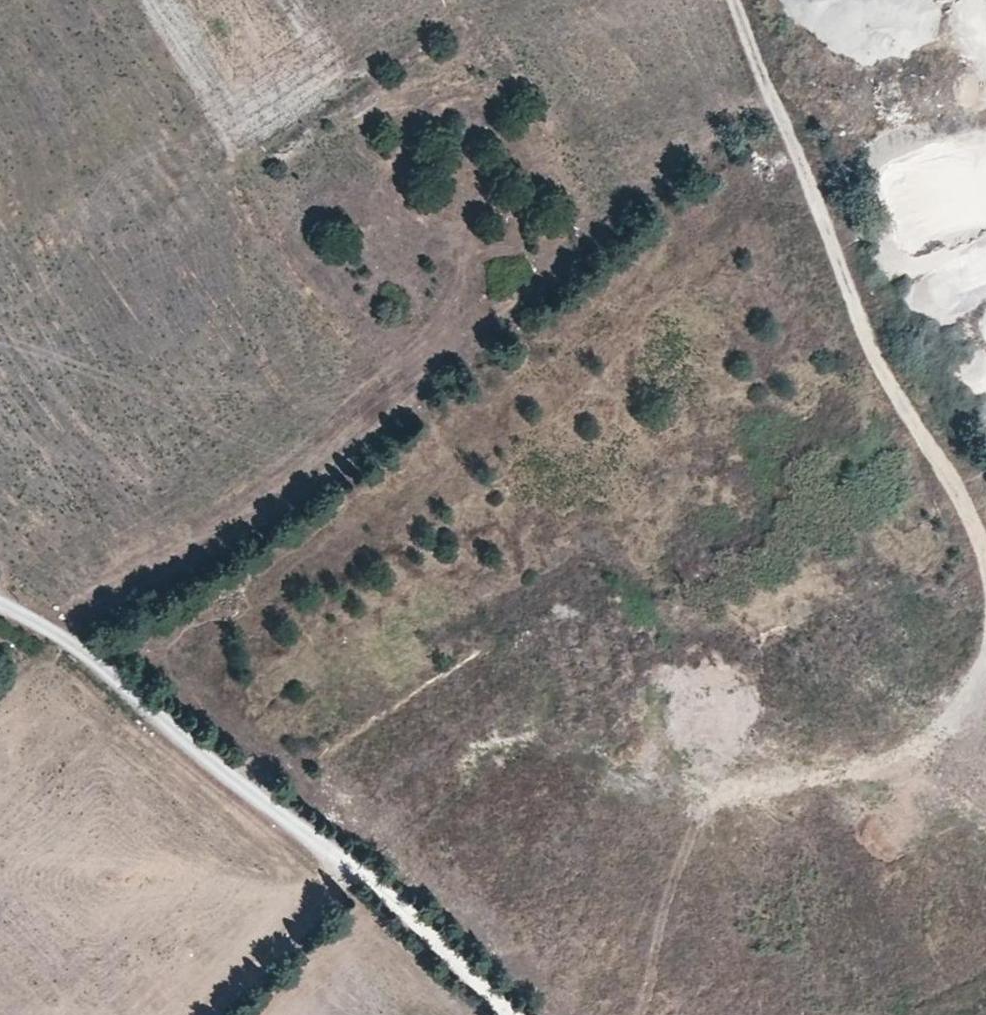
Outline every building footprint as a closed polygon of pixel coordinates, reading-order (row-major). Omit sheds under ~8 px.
[(953,289),(943,259),(926,265),(937,296),(953,289)]
